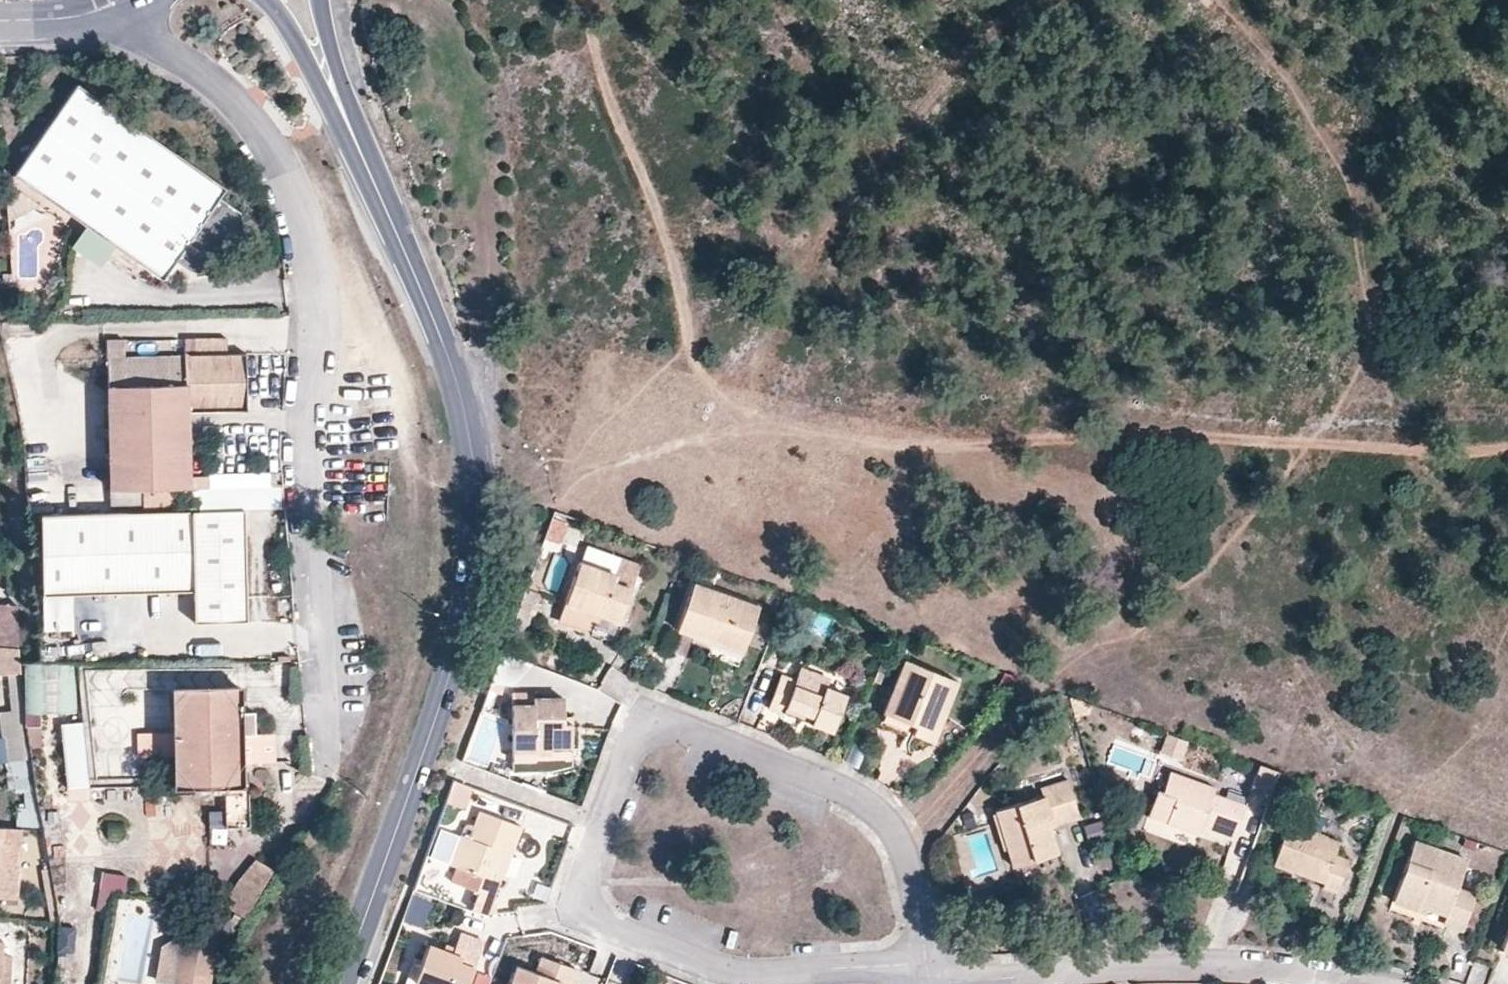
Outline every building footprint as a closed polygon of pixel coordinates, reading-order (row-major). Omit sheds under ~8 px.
[(225,189),(77,84),(13,175),(85,226),(114,246),(162,279),(175,260),(196,275),(219,271),(243,237),(239,212),(219,198),(225,189)] [(40,206),(12,185),(5,189),(8,222),(40,206)] [(99,267),(114,246),(85,226),(70,247),(99,267)] [(13,283),(12,274),(2,274),(3,283),(13,283)] [(241,409),(239,351),(179,352),(179,357),(104,358),(101,447),(87,447),(87,458),(101,459),(102,489),(173,489),(203,488),(203,473),(184,472),(183,410),(241,409)] [(279,487),(189,489),(189,513),(243,512),(279,512),(279,487)] [(173,489),(102,489),(102,514),(174,513),(173,489)] [(244,623),(243,512),(189,513),(174,513),(102,514),(39,515),(40,593),(191,592),(191,623),(244,623)] [(559,544),(566,524),(552,518),(544,539),(559,544)] [(615,575),(620,561),(588,549),(583,563),(615,575)] [(620,623),(640,566),(621,559),(620,561),(615,575),(583,563),(579,562),(558,620),(586,631),(590,620),(593,613),(601,616),(620,623)] [(742,654),(759,606),(693,583),(676,629),(712,643),(742,654)] [(17,607),(0,605),(0,649),(18,650),(17,607)] [(598,623),(601,616),(593,613),(590,620),(598,623)] [(644,653),(647,644),(639,641),(636,650),(644,653)] [(738,667),(742,654),(712,643),(707,656),(738,667)] [(653,654),(655,648),(649,645),(646,651),(653,654)] [(18,650),(0,649),(0,676),(8,675),(21,674),(18,650)] [(880,684),(891,657),(885,654),(874,682),(880,684)] [(932,743),(957,682),(905,660),(883,713),(915,726),(912,734),(932,743)] [(76,713),(75,663),(25,663),(25,713),(76,713)] [(833,732),(846,696),(826,688),(829,680),(801,668),(796,681),(781,676),(769,707),(784,713),(786,707),(814,718),(811,724),(833,732)] [(24,711),(21,674),(8,675),(12,711),(24,711)] [(1011,688),(1018,679),(1004,674),(1000,683),(1011,688)] [(241,787),(241,735),(255,735),(255,713),(240,713),(240,686),(172,687),(174,788),(225,787),(226,828),(249,827),(248,787),(241,787)] [(489,714),(497,693),(488,690),(481,711),(489,714)] [(572,747),(572,724),(564,724),(564,717),(563,698),(532,698),(532,694),(512,694),(513,759),(534,759),(534,746),(572,747)] [(814,718),(786,707),(784,713),(811,724),(814,718)] [(24,711),(12,711),(0,712),(0,722),(1,739),(28,740),(24,711)] [(915,726),(883,713),(879,724),(910,737),(912,734),(915,726)] [(88,786),(82,722),(60,724),(67,788),(88,786)] [(158,731),(136,732),(136,744),(158,743),(158,731)] [(1180,758),(1186,742),(1168,735),(1162,752),(1180,758)] [(30,759),(28,740),(1,739),(4,762),(9,762),(30,759)] [(572,767),(572,747),(534,746),(534,759),(513,759),(513,773),(551,771),(572,767)] [(37,807),(30,759),(9,762),(15,783),(16,793),(24,793),(25,808),(18,808),(18,829),(21,829),(43,830),(37,807)] [(1271,798),(1280,773),(1259,765),(1250,791),(1271,798)] [(1234,841),(1246,806),(1213,794),(1215,788),(1170,772),(1162,793),(1157,791),(1148,817),(1199,835),(1201,829),(1205,816),(1215,820),(1211,833),(1234,841)] [(1057,853),(1048,827),(1079,818),(1068,780),(1041,788),(1043,796),(996,811),(1013,867),(1035,860),(1034,857),(1045,853),(1046,857),(1057,853)] [(508,822),(515,804),(492,795),(485,813),(508,822)] [(489,878),(499,851),(511,855),(522,827),(508,822),(485,813),(479,811),(474,826),(470,825),(467,826),(462,836),(461,835),(450,865),(457,867),(451,882),(478,892),(475,900),(495,908),(493,898),(499,882),(489,878)] [(1211,833),(1215,820),(1205,816),(1201,829),(1211,833)] [(1108,837),(1102,820),(1085,826),(1091,842),(1108,837)] [(1349,860),(1335,856),(1340,842),(1288,823),(1274,865),(1324,883),(1322,888),(1337,893),(1349,860)] [(21,829),(18,829),(0,828),(0,898),(17,899),(21,829)] [(450,865),(461,835),(441,828),(430,858),(450,865)] [(1470,847),(1473,839),(1463,835),(1460,843),(1470,847)] [(1454,885),(1464,857),(1411,837),(1389,898),(1413,906),(1415,902),(1423,904),(1443,912),(1440,920),(1459,927),(1473,892),(1454,885)] [(504,874),(511,855),(499,851),(489,878),(499,882),(507,885),(510,877),(504,874)] [(245,919),(274,871),(255,860),(238,880),(223,906),(245,919)] [(58,920),(49,869),(41,870),(50,922),(58,920)] [(433,898),(440,877),(421,870),(413,890),(429,896),(433,898)] [(108,913),(112,890),(101,888),(97,911),(108,913)] [(424,909),(429,896),(413,890),(408,904),(424,909)] [(495,908),(475,900),(471,911),(484,915),(496,914),(495,908)] [(1498,945),(1507,949),(1507,916),(1498,945)] [(484,943),(467,937),(462,950),(460,958),(442,951),(428,946),(414,982),(421,983),(468,983),(484,943)] [(181,940),(174,938),(161,945),(155,982),(166,983),(173,983),(181,940)] [(217,946),(181,940),(173,983),(210,983),(217,946)] [(11,957),(1,957),(3,941),(0,941),(0,983),(10,983),(11,957)] [(460,958),(462,950),(445,943),(442,951),(460,958)] [(561,982),(567,983),(571,983),(577,970),(542,957),(536,973),(517,966),(510,983),(560,983),(561,982)] [(492,979),(477,973),(473,983),(490,983),(492,979)]
